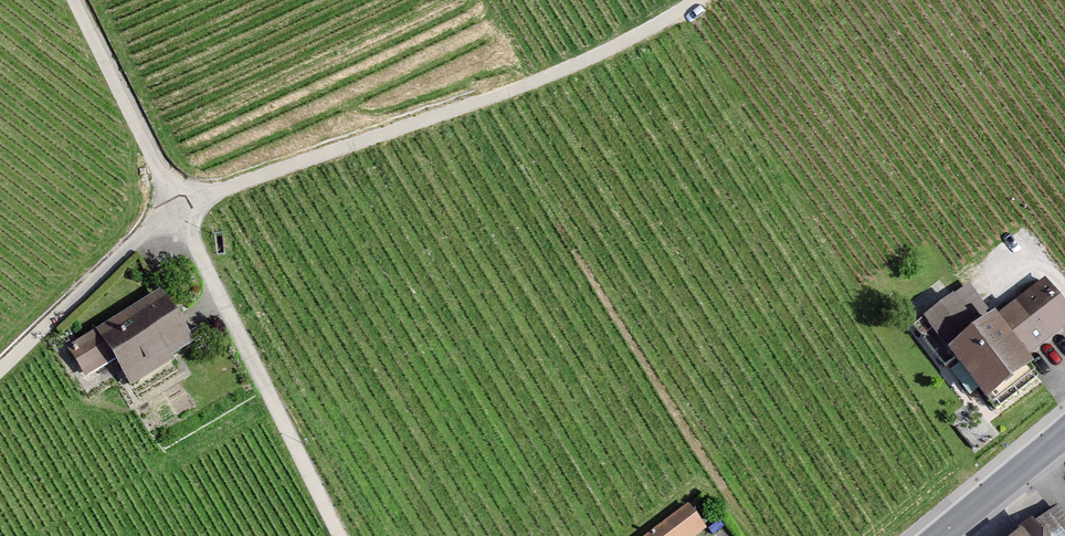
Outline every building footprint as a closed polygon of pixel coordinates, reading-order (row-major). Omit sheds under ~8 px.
[(1039,283),(988,320),(1016,358),(1064,322),(1064,318),(1039,283)] [(183,346),(155,300),(68,352),(84,380),(109,365),(120,384),(183,346)] [(988,320),(941,357),(984,412),(1031,375),(1016,358),(988,320)] [(648,535),(703,535),(704,535),(684,509),(648,535)] [(1015,535),(1034,535),(1027,527),(1015,535)]
